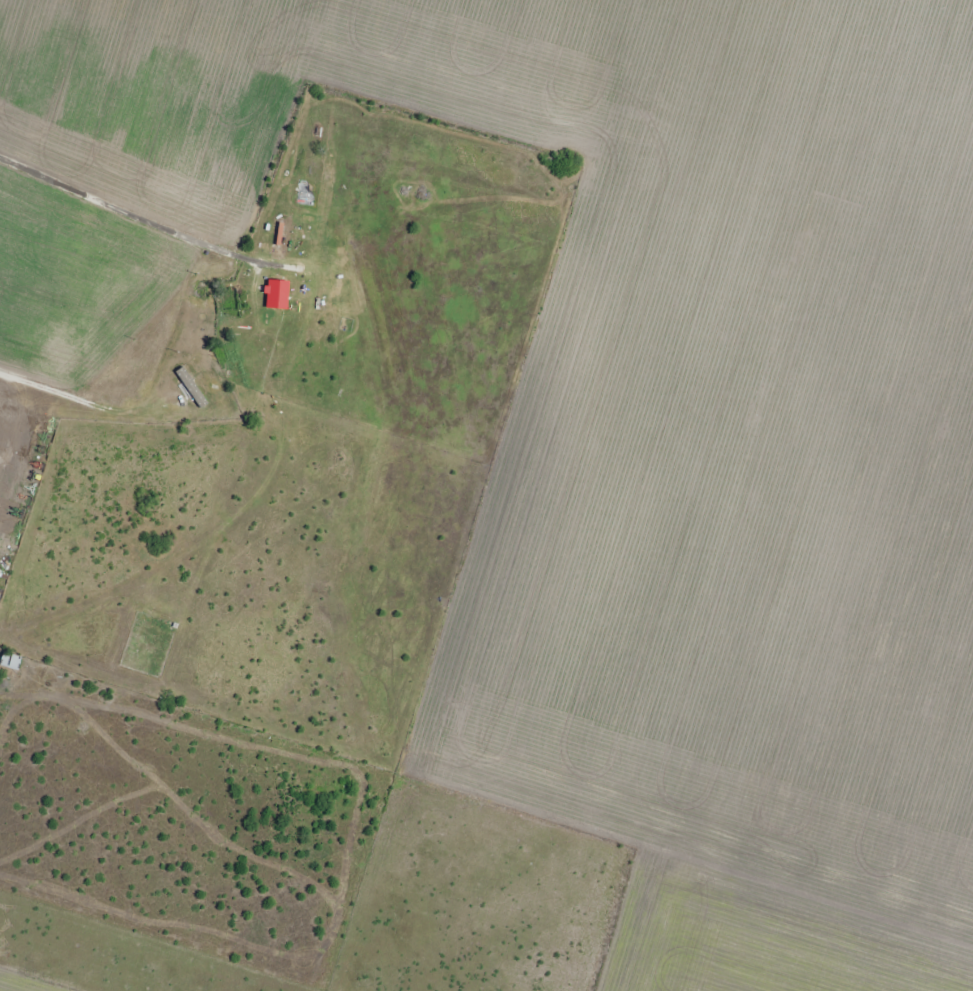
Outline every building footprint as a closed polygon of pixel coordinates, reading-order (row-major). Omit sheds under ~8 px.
[(4,652),(0,664),(0,665),(18,670),(21,658),(4,652)]
